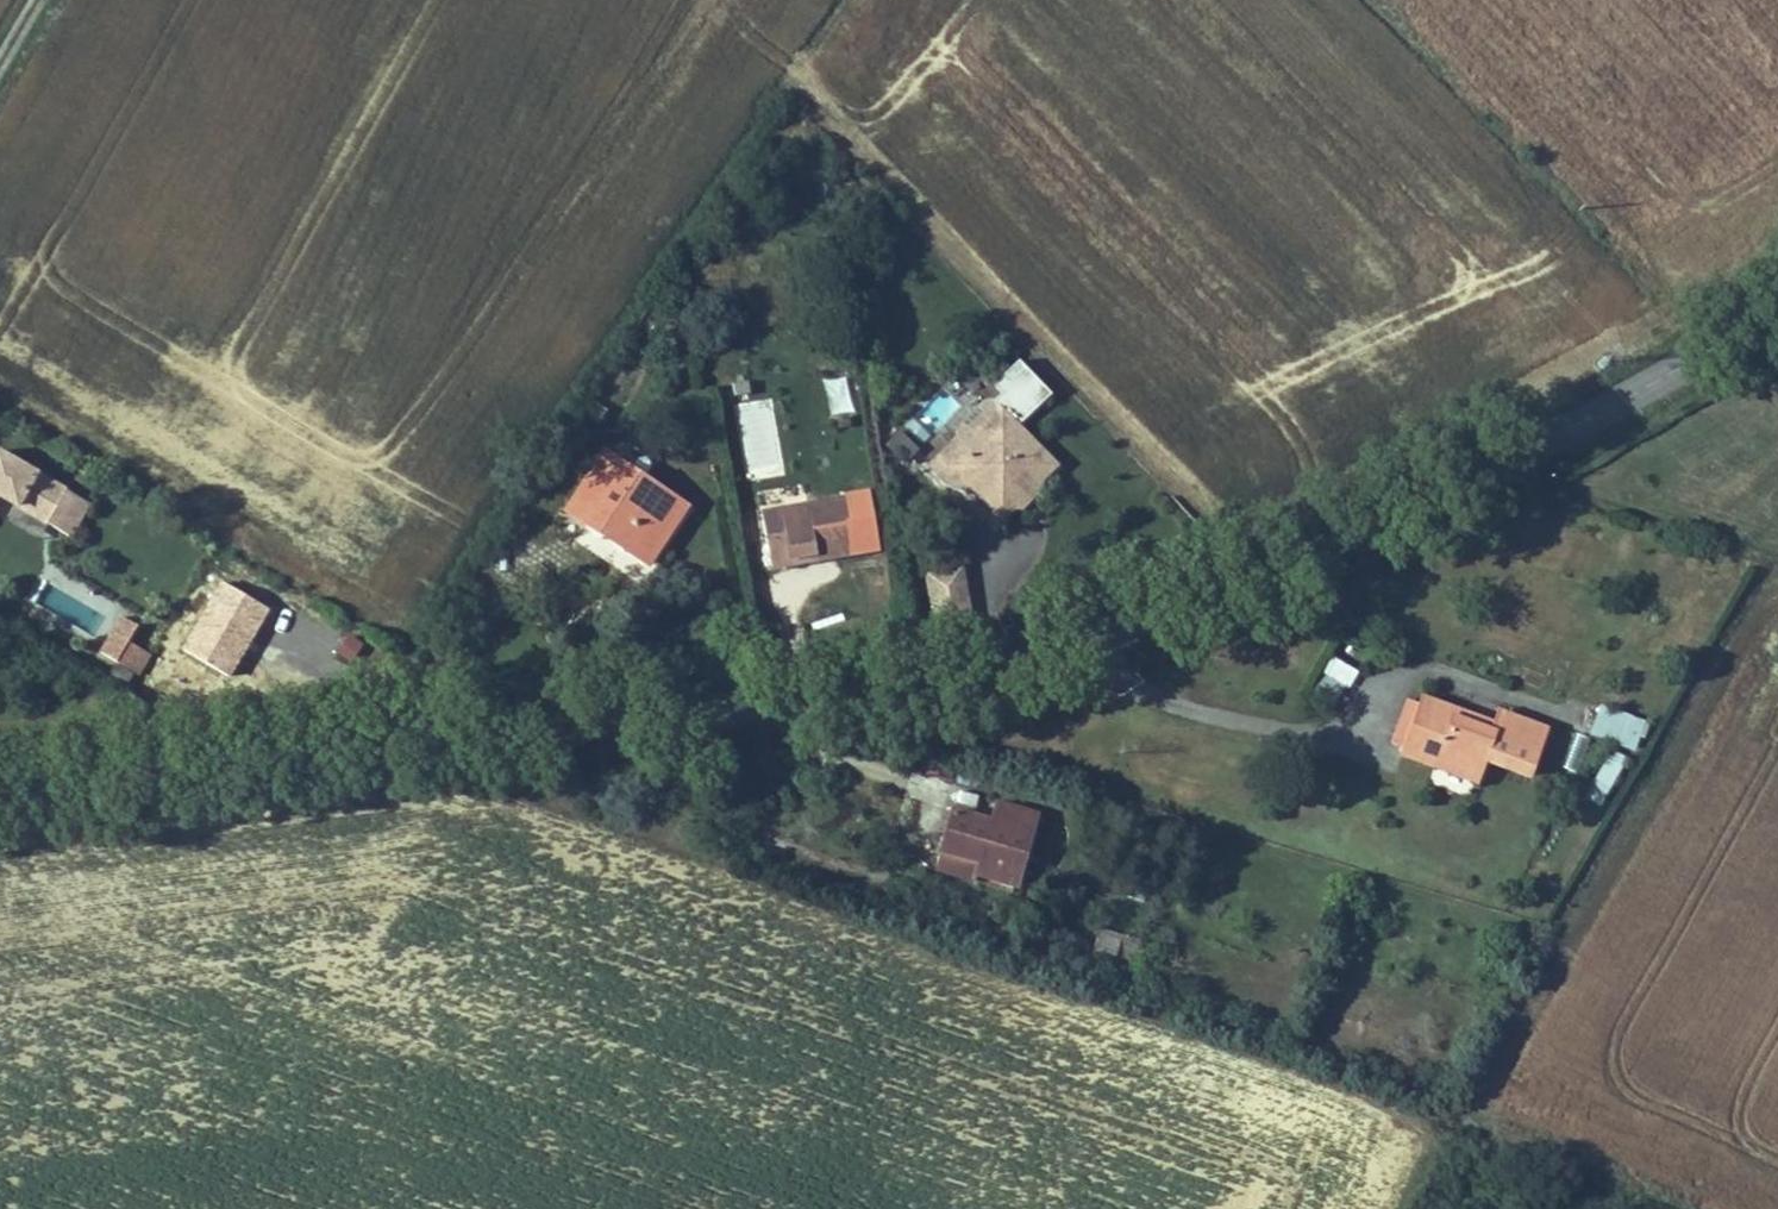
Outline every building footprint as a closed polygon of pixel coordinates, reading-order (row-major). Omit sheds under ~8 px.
[(964,438),(959,434),(932,464),(953,483),(975,459),(994,479),(995,486),(1008,498),(999,507),(1017,523),(1034,505),(1031,502),(1037,496),(1027,486),(1039,474),(1052,485),(1072,462),(1031,425),(1061,392),(1025,360),(1000,387),(1008,395),(1003,400),(1004,400),(1012,408),(976,448),(964,438)] [(976,448),(1012,408),(1004,400),(1003,400),(992,399),(966,428),(964,438),(976,448)] [(587,427),(594,415),(576,404),(569,416),(587,427)] [(883,449),(906,465),(918,448),(895,432),(883,449)] [(0,451),(0,500),(33,518),(40,504),(55,513),(48,526),(74,540),(93,507),(68,493),(69,489),(0,451)] [(628,467),(606,453),(569,511),(590,525),(628,467)] [(975,459),(953,483),(976,483),(999,507),(1008,498),(995,486),(994,479),(975,459)] [(641,475),(628,467),(590,525),(603,533),(641,475)] [(1052,485),(1039,474),(1027,486),(1037,496),(1031,502),(1034,505),(1037,508),(1054,487),(1052,485)] [(684,504),(641,475),(603,533),(646,561),(684,504)] [(873,493),(854,497),(863,543),(883,539),(873,493)] [(859,544),(850,498),(761,515),(773,571),(796,567),(794,557),(827,551),(859,544)] [(48,526),(55,513),(40,504),(33,518),(48,526)] [(794,557),(796,567),(829,560),(827,551),(794,557)] [(933,624),(971,616),(958,563),(920,572),(933,624)] [(100,654),(140,678),(153,657),(129,644),(138,628),(122,618),(100,654)] [(1314,687),(1340,700),(1355,670),(1329,658),(1314,687)] [(1487,727),(1415,697),(1411,707),(1394,746),(1391,754),(1423,767),(1429,751),(1443,757),(1440,765),(1469,777),(1476,760),(1515,776),(1534,731),(1493,713),(1487,727)] [(1394,746),(1411,707),(1396,701),(1380,740),(1394,746)] [(1586,736),(1635,752),(1646,721),(1596,705),(1586,736)] [(1600,806),(1625,758),(1608,749),(1584,798),(1600,806)] [(991,821),(953,809),(941,849),(980,861),(976,875),(1017,888),(1040,812),(998,799),(991,821)] [(976,875),(980,861),(941,849),(934,872),(973,884),(976,875)]
